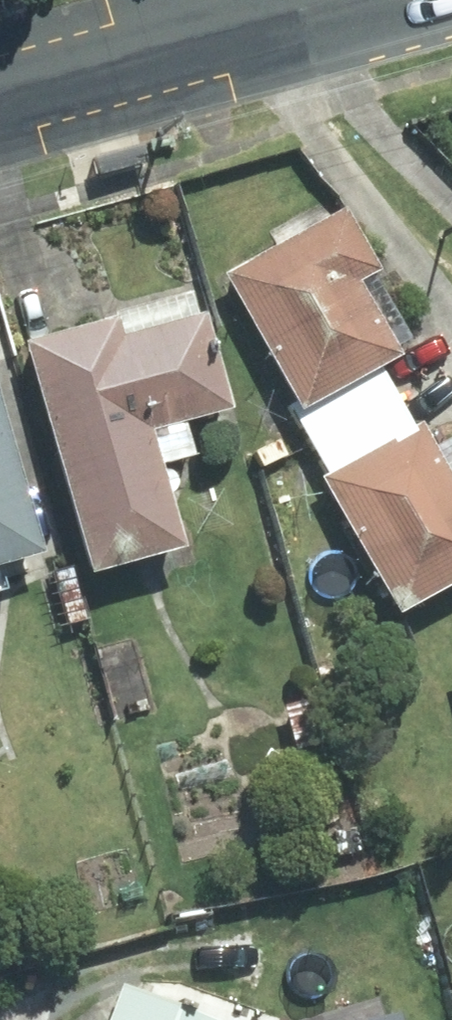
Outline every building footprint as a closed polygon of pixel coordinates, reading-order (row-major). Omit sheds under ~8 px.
[(143,142),(95,155),(99,172),(149,159),(143,142)] [(348,214),(236,278),(306,401),(399,349),(359,278),(378,267),(348,214)] [(117,325),(40,346),(102,561),(181,539),(149,425),(229,402),(206,323),(123,347),(117,325)] [(38,548),(0,419),(0,559),(38,548)] [(332,478),(403,603),(451,575),(451,479),(422,427),(332,478)] [(128,994),(118,1019),(201,1019),(128,994)]
